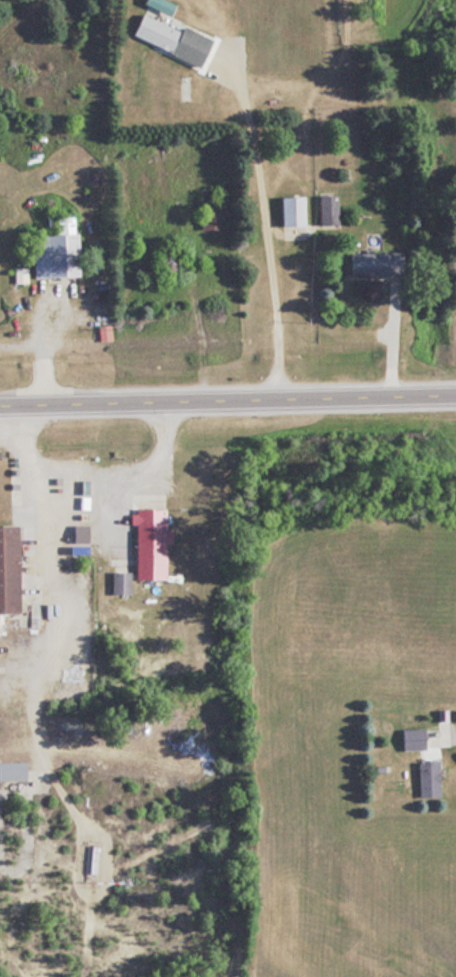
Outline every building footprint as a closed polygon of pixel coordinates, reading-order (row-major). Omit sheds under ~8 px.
[(195,65),(205,40),(137,11),(126,36),(195,65)] [(276,225),(300,225),(300,195),(276,195),(276,225)] [(72,277),(71,215),(49,216),(50,233),(29,234),(29,277),(72,277)] [(344,252),(344,276),(401,275),(401,252),(344,252)] [(130,581),(162,581),(162,507),(130,507),(130,581)] [(12,612),(12,524),(0,524),(0,612),(12,612)] [(421,728),(398,728),(398,749),(421,749),(421,728)] [(23,762),(0,762),(0,779),(23,779),(23,762)] [(416,797),(435,797),(435,762),(416,762),(416,797)]
